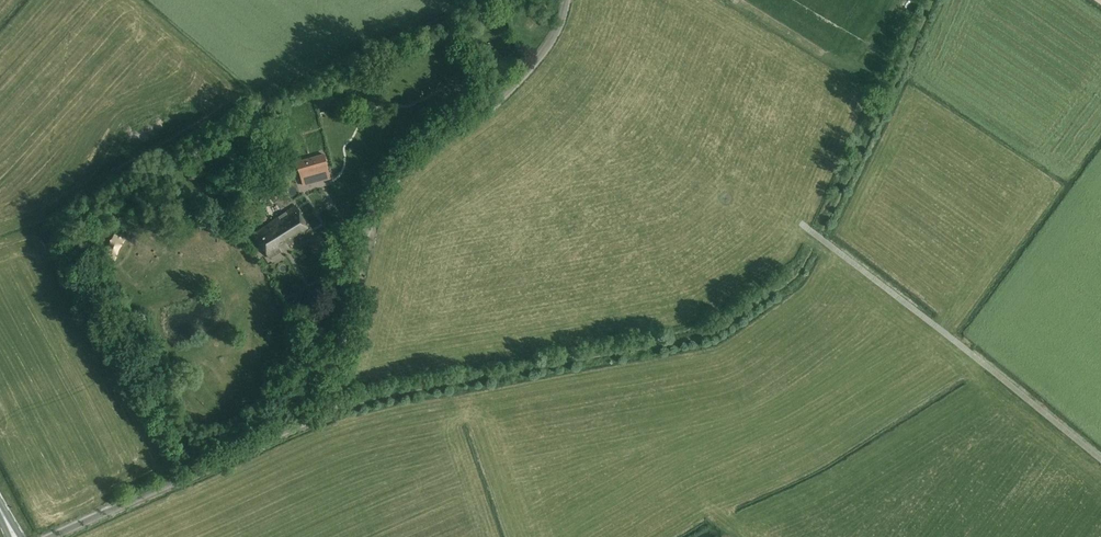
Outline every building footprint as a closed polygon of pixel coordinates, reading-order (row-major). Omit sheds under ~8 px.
[(298,161),(297,162),(304,185),(323,180),(320,170),(327,168),(323,154),(312,157),(308,158),(298,161)] [(296,206),(254,234),(270,258),(313,233),(296,206)] [(321,236),(311,242),(316,250),(325,245),(321,236)] [(333,282),(321,289),(325,296),(337,289),(333,282)]
